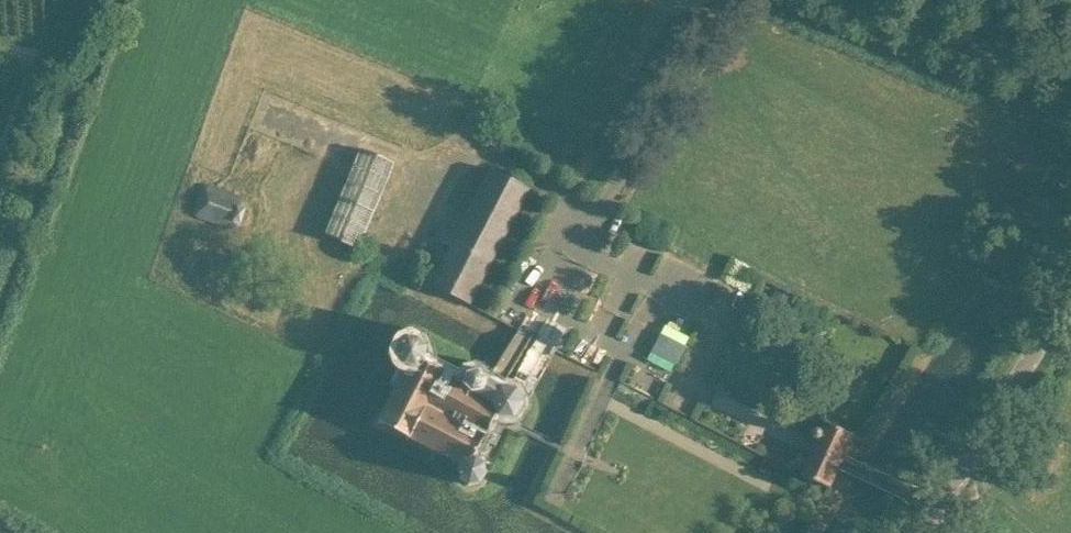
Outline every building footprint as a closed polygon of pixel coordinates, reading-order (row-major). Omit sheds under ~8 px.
[(358,148),(324,235),(361,250),(395,162),(358,148)] [(451,246),(431,284),(468,303),(530,188),(492,168),(463,224),(448,216),(435,238),(451,246)] [(196,216),(233,229),(243,199),(206,186),(196,216)] [(472,458),(496,412),(497,413),(499,415),(501,416),(504,416),(506,416),(508,416),(511,416),(513,415),(515,413),(516,412),(517,410),(518,408),(519,405),(519,403),(519,401),(518,398),(517,396),(516,394),(514,393),(512,391),(510,390),(508,390),(504,390),(504,391),(495,387),(490,384),(485,381),(484,379),(483,377),(482,375),(481,374),(479,373),(478,372),(476,372),(474,371),(472,372),(470,372),(469,373),(467,374),(466,375),(465,377),(464,379),(463,380),(460,382),(421,362),(422,360),(423,358),(423,356),(423,353),(422,351),(421,349),(420,347),(418,345),(416,344),(414,343),(412,342),(409,342),(407,342),(405,343),(403,344),(401,345),(399,347),(398,349),(397,351),(396,353),(396,356),(396,358),(397,360),(398,362),(399,364),(401,366),(403,367),(375,420),(409,438),(408,440),(458,466),(460,478),(471,486),(480,485),(487,475),(484,463),(475,457),(472,458)] [(801,474),(829,487),(837,470),(854,433),(850,431),(849,433),(825,423),(801,474)] [(1037,453),(1026,446),(1022,453),(1033,460),(1037,453)]
